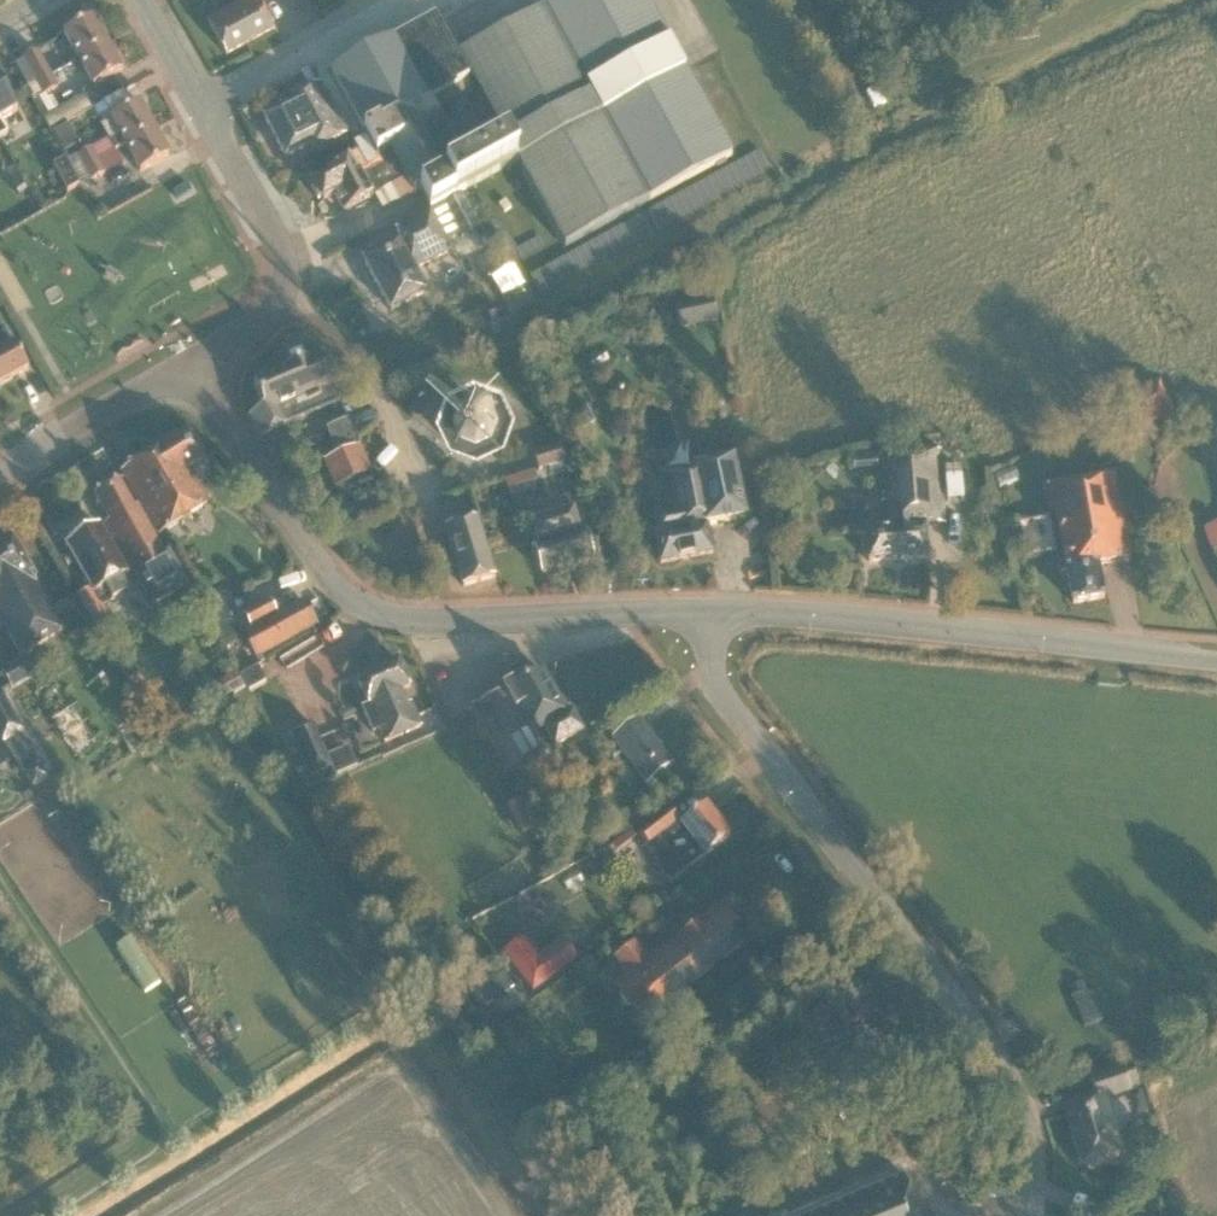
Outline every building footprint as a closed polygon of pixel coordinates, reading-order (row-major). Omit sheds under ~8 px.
[(207,22),(226,56),(274,30),(257,0),(241,0),(242,3),(207,22)] [(456,59),(434,20),(392,44),(391,43),(330,76),(362,133),(354,136),(358,141),(352,145),(357,153),(368,171),(365,172),(363,168),(357,171),(371,198),(406,179),(415,196),(423,192),(433,210),(463,194),(462,193),(517,163),(565,249),(648,203),(648,202),(730,156),(645,0),(563,0),(544,11),(456,59)] [(78,61),(107,46),(92,19),(63,35),(78,61)] [(107,46),(78,61),(93,88),(122,73),(107,46)] [(36,84),(50,76),(38,52),(23,60),(36,84)] [(730,53),(691,73),(718,125),(733,117),(746,142),(770,130),(730,53)] [(50,76),(36,84),(42,95),(43,97),(58,89),(50,76)] [(319,83),(280,104),(282,108),(263,118),(285,159),(310,146),(314,153),(346,135),(319,83)] [(36,84),(28,88),(34,99),(42,95),(36,84)] [(8,136),(0,123),(16,114),(0,87),(0,140),(8,136)] [(83,96),(43,119),(50,132),(91,109),(83,96)] [(139,104),(110,120),(119,137),(93,151),(92,149),(66,163),(73,176),(99,162),(125,147),(154,131),(139,104)] [(103,104),(94,109),(99,119),(109,113),(103,104)] [(64,154),(79,145),(68,126),(53,134),(64,154)] [(154,131),(125,147),(140,174),(169,158),(154,131)] [(357,153),(349,157),(357,171),(363,168),(365,172),(368,171),(357,153)] [(343,214),(371,198),(357,171),(349,157),(325,170),(323,167),(307,176),(323,204),(334,197),(343,214)] [(53,167),(67,193),(79,187),(73,176),(66,163),(64,161),(53,167)] [(73,176),(79,187),(80,188),(106,174),(99,162),(73,176)] [(463,194),(430,212),(445,240),(458,233),(460,237),(480,226),(463,194)] [(400,242),(363,262),(390,313),(426,294),(415,272),(451,252),(445,240),(430,212),(394,230),(400,242)] [(501,239),(491,245),(498,256),(508,250),(501,239)] [(492,282),(510,318),(521,312),(512,293),(521,289),(513,272),(492,282)] [(680,331),(718,323),(712,298),(674,306),(680,331)] [(28,372),(5,332),(0,335),(0,346),(4,353),(0,355),(0,387),(28,372)] [(263,409),(249,419),(262,440),(286,427),(326,409),(339,404),(331,387),(340,383),(331,362),(327,360),(312,366),(310,362),(253,386),(263,409)] [(596,423),(589,408),(575,414),(582,430),(596,423)] [(458,419),(457,418),(454,421),(455,422),(450,435),(448,435),(448,439),(450,439),(456,452),(455,453),(458,455),(459,454),(472,459),(472,461),(476,461),(476,459),(488,454),(490,455),(492,452),(491,451),(496,439),(496,438),(498,438),(498,434),(496,434),(491,421),(492,420),(489,418),(488,419),(475,414),(475,412),(471,412),(471,414),(458,419)] [(333,490),(369,475),(346,422),(325,431),(337,457),(322,464),(333,490)] [(165,446),(120,473),(159,537),(207,506),(186,472),(204,461),(187,434),(166,447),(165,446)] [(506,442),(496,439),(491,451),(492,452),(500,456),(506,442)] [(566,463),(560,445),(533,454),(539,471),(566,463)] [(887,530),(866,531),(868,564),(928,560),(926,527),(945,526),(940,452),(878,457),(881,505),(885,504),(887,530)] [(654,537),(660,566),(712,555),(707,527),(746,520),(733,460),(659,474),(668,517),(655,520),(658,536),(654,537)] [(973,501),(972,468),(955,469),(956,502),(973,501)] [(1049,520),(1050,520),(1054,543),(1056,557),(1058,557),(1061,574),(1066,573),(1073,606),(1104,600),(1098,567),(1130,560),(1115,478),(1044,490),(1049,520)] [(133,509),(118,482),(94,496),(109,522),(105,524),(152,607),(188,587),(168,552),(164,555),(137,507),(133,509)] [(573,511),(531,523),(538,548),(534,550),(542,576),(593,561),(585,534),(580,536),(573,511)] [(773,530),(784,529),(782,518),(771,519),(773,530)] [(477,520),(445,529),(463,589),(494,579),(477,520)] [(91,591),(94,597),(105,591),(112,604),(128,595),(120,582),(128,578),(99,528),(66,547),(91,591)] [(11,542),(0,548),(0,621),(20,657),(62,634),(35,587),(36,586),(11,542)] [(77,599),(92,624),(93,624),(97,631),(109,624),(105,617),(105,616),(94,597),(90,591),(77,599)] [(243,615),(252,632),(277,618),(268,602),(243,615)] [(257,662),(291,643),(277,618),(252,632),(243,637),(257,662)] [(1,673),(12,691),(33,679),(22,661),(1,673)] [(410,688),(398,662),(357,681),(367,704),(367,703),(369,708),(362,711),(373,735),(379,732),(385,745),(421,729),(410,705),(407,707),(400,693),(410,688)] [(258,668),(241,678),(249,692),(266,682),(258,668)] [(134,669),(124,675),(133,690),(144,684),(134,669)] [(236,674),(219,683),(227,698),(244,688),(236,674)] [(565,715),(542,674),(525,683),(523,680),(470,710),(507,773),(540,754),(530,736),(543,728),(554,749),(582,733),(570,712),(565,715)] [(2,694),(0,695),(0,742),(2,746),(34,788),(48,778),(18,737),(24,732),(2,694)] [(612,741),(647,786),(672,767),(637,721),(612,741)] [(288,734),(308,780),(332,769),(312,723),(288,734)] [(609,774),(603,765),(583,777),(588,786),(609,774)] [(533,827),(544,821),(530,796),(519,802),(533,827)] [(521,837),(533,831),(517,803),(505,809),(521,837)] [(729,840),(704,809),(681,827),(669,811),(639,835),(648,846),(643,850),(669,885),(704,859),(729,840)] [(655,1014),(747,943),(736,928),(748,919),(732,897),(648,961),(635,944),(614,960),(628,977),(613,989),(633,1016),(648,1005),(655,1014)] [(132,940),(116,950),(117,951),(131,972),(118,980),(129,998),(141,991),(145,996),(161,986),(132,940)] [(539,958),(516,974),(532,996),(579,962),(563,940),(539,958)] [(469,995),(481,1014),(511,995),(499,976),(469,995)] [(1076,998),(1087,1024),(1109,1015),(1098,989),(1076,998)] [(1103,1098),(1129,1090),(1123,1070),(1090,1080),(1095,1095),(1070,1103),(1073,1113),(1067,1115),(1081,1160),(1088,1158),(1091,1168),(1122,1158),(1103,1098)] [(1139,1089),(1135,1075),(1126,1077),(1130,1092),(1139,1089)] [(903,1176),(811,1215),(919,1215),(903,1176)]
